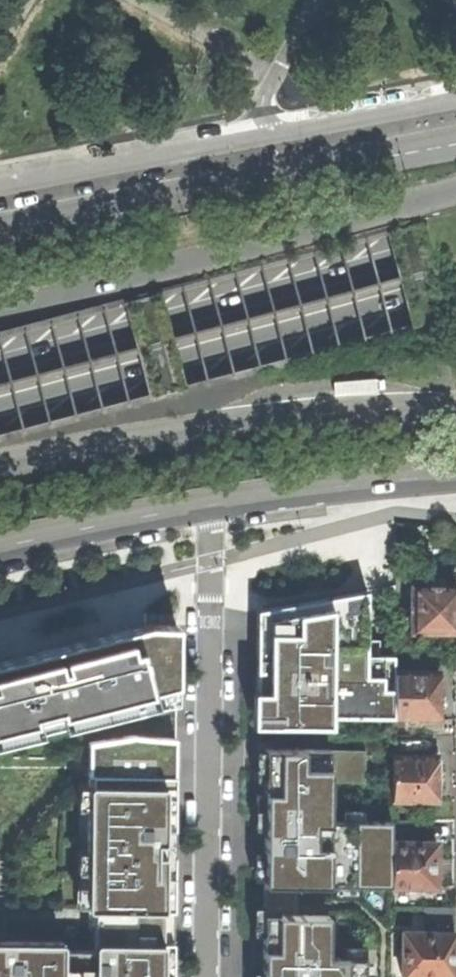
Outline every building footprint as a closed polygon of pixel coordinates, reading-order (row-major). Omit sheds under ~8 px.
[(387,564),(247,592),(247,618),(260,618),(256,709),(354,711),(352,698),(385,698),(387,564)] [(411,630),(455,630),(455,610),(455,586),(439,586),(439,584),(429,584),(429,586),(411,586),(411,630)] [(100,626),(79,638),(96,707),(138,709),(128,629),(100,626)] [(393,650),(407,650),(407,636),(394,636),(393,650)] [(96,707),(79,638),(60,642),(0,657),(0,730),(96,707)] [(419,715),(438,715),(438,708),(440,708),(443,707),(445,705),(446,701),(446,698),(444,695),(442,692),(438,692),(438,683),(438,669),(420,669),(420,655),(393,655),(393,714),(409,714),(409,716),(419,716),(419,715)] [(0,935),(0,976),(143,976),(147,776),(144,739),(105,733),(60,740),(62,772),(72,773),(70,935),(0,935)] [(366,752),(271,751),(271,823),(270,891),(390,892),(390,826),(335,825),(336,784),(366,784),(366,752)] [(392,799),(437,799),(437,785),(440,786),(440,777),(440,769),(437,769),(437,755),(393,754),(392,799)] [(420,885),(436,886),(436,866),(437,841),(416,841),(417,819),(392,819),(391,885),(407,885),(407,887),(420,887),(420,885)] [(424,920),(454,921),(454,906),(425,905),(424,920)] [(268,918),(267,976),(369,976),(369,966),(332,966),(333,919),(268,918)] [(402,975),(453,976),(453,954),(454,931),(403,930),(402,975)]
